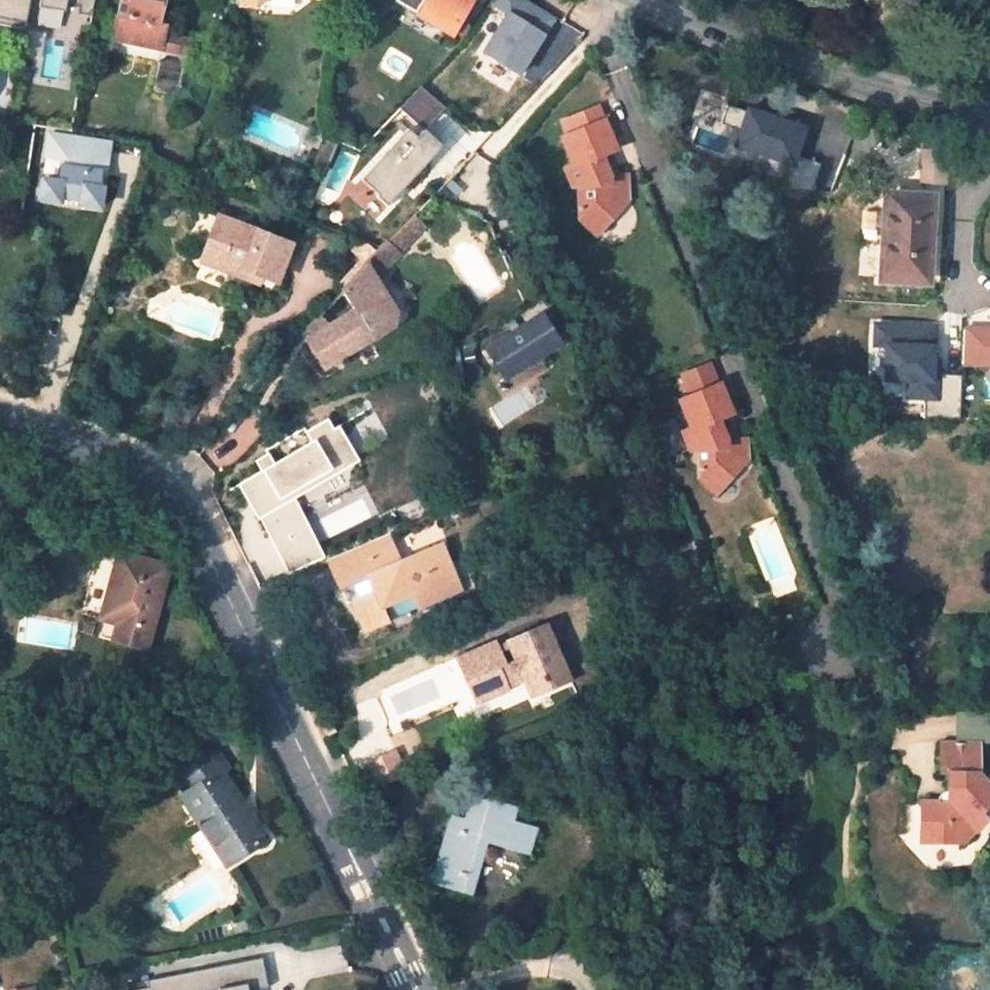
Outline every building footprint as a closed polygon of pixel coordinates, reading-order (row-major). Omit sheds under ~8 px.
[(87,36),(93,0),(0,0),(0,20),(87,36)] [(166,26),(158,24),(164,0),(120,0),(111,40),(114,40),(112,52),(157,63),(166,26)] [(257,9),(266,0),(237,0),(236,8),(236,20),(257,22),(257,9)] [(474,2),(471,0),(397,0),(410,8),(402,21),(439,42),(447,29),(455,34),(474,2)] [(555,16),(527,0),(496,0),(492,6),(503,13),(479,52),(495,62),(487,76),(512,90),(555,16)] [(758,145),(754,155),(794,169),(809,126),(747,105),(735,137),(758,145)] [(412,125),(363,180),(389,204),(439,149),(412,125)] [(602,133),(574,145),(580,159),(608,148),(602,133)] [(580,159),(572,162),(584,190),(575,194),(582,212),(589,212),(590,236),(605,252),(640,221),(640,201),(619,201),(610,180),(624,175),(612,146),(608,148),(580,159)] [(925,281),(930,197),(885,194),(881,278),(925,281)] [(220,216),(217,222),(229,226),(232,220),(220,216)] [(279,282),(293,245),(232,220),(229,226),(217,222),(202,260),(247,278),(250,271),(264,276),(279,282)] [(327,368),(395,325),(398,311),(377,277),(400,255),(389,245),(346,291),(356,308),(309,339),(327,368)] [(261,284),(264,276),(250,271),(247,278),(261,284)] [(542,315),(488,350),(507,380),(561,344),(542,315)] [(937,379),(937,322),(873,322),(873,401),(956,401),(956,379),(937,379)] [(960,325),(961,368),(989,367),(989,325),(960,325)] [(707,360),(681,372),(691,394),(717,382),(707,360)] [(691,394),(681,399),(693,426),(684,430),(691,449),(691,448),(698,447),(702,476),(718,491),(750,456),(748,436),(728,437),(718,416),(732,410),(719,381),(717,382),(691,394)] [(238,475),(285,575),(324,557),(295,494),(358,465),(335,416),(273,444),(279,457),(238,475)] [(367,576),(374,592),(352,601),(364,631),(388,620),(382,607),(413,594),(418,608),(461,590),(443,543),(400,561),(389,534),(327,559),(339,587),(367,576)] [(146,648),(169,566),(121,553),(103,618),(120,623),(115,639),(146,648)] [(501,651),(498,642),(457,659),(477,704),(511,689),(510,688),(525,681),(532,698),(570,681),(545,623),(505,640),(508,648),(501,651)] [(980,740),(980,710),(963,711),(964,741),(980,740)] [(920,801),(919,823),(937,841),(961,841),(983,820),(977,813),(989,800),(989,786),(976,772),(977,742),(938,742),(939,774),(946,773),(946,801),(920,801)] [(192,793),(185,797),(229,867),(268,842),(226,773),(232,770),(217,748),(180,773),(192,793)] [(515,820),(519,808),(474,794),(466,819),(463,831),(449,827),(431,883),(471,894),(488,842),(528,854),(537,827),(515,820)] [(466,819),(453,814),(449,827),(463,831),(466,819)] [(919,841),(937,841),(919,823),(919,841)] [(231,967),(185,983),(184,989),(246,989),(231,967)]
